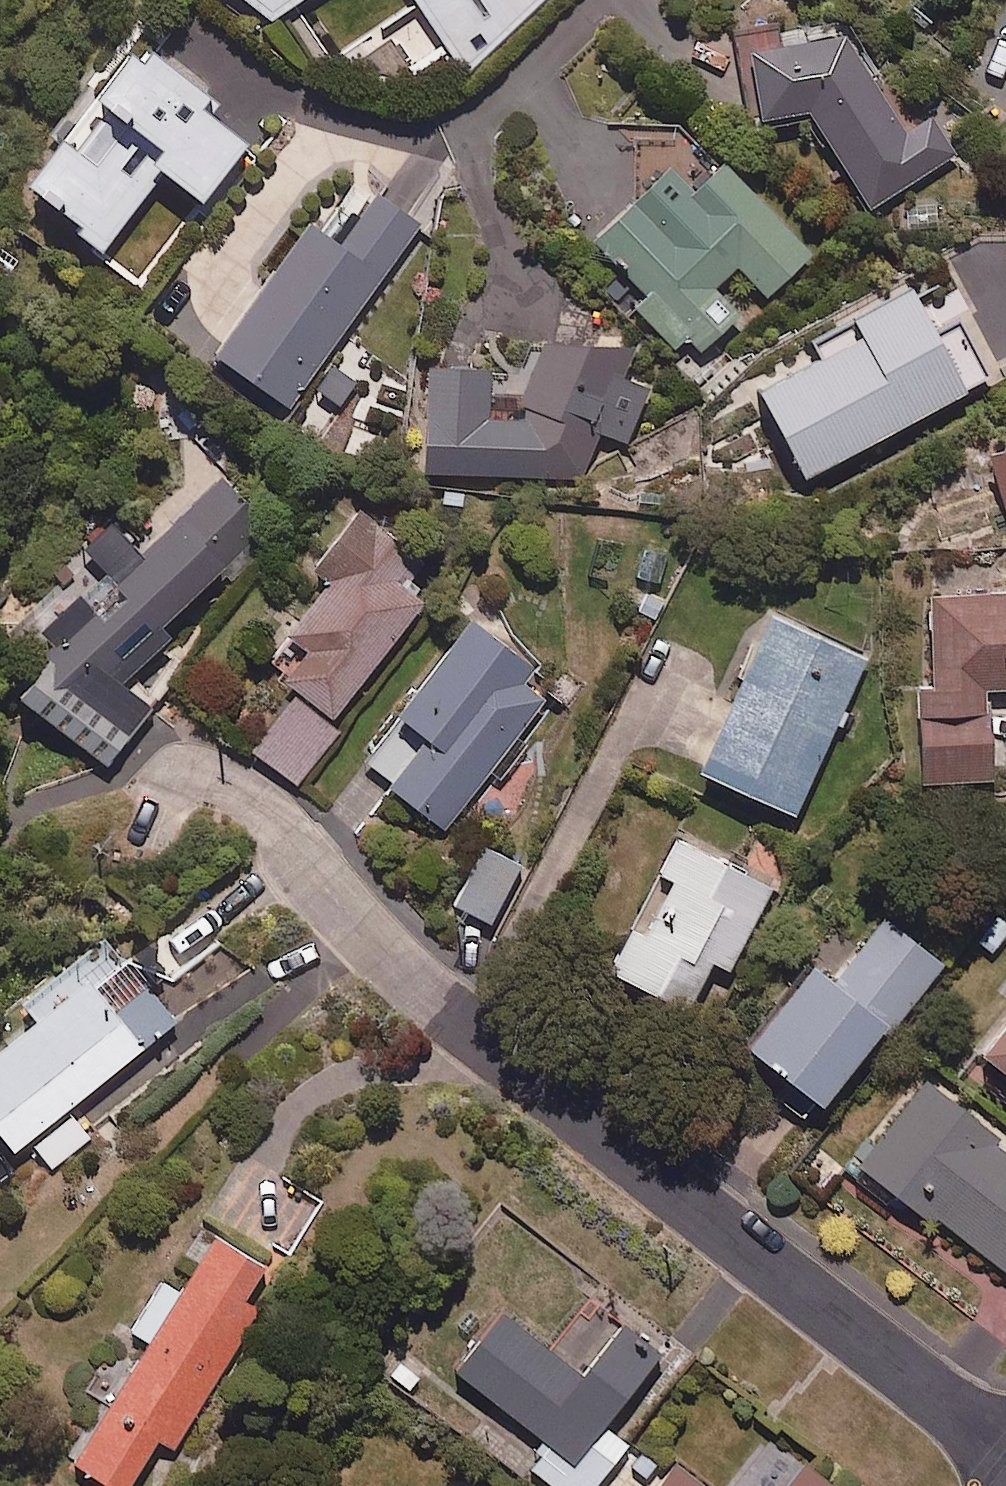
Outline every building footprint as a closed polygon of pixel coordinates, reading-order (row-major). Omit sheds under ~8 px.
[(268,26),(306,0),(231,0),(268,26)] [(415,6),(312,73),(388,99),(448,54),(462,75),(544,0),(411,0),(415,6)] [(908,134),(839,41),(746,61),(759,123),(808,121),(868,213),(957,155),(933,118),(908,134)] [(205,87),(157,50),(142,71),(127,59),(21,198),(99,258),(157,181),(197,211),(243,151),(188,109),(205,87)] [(811,254),(721,168),(695,195),(668,169),(594,248),(646,298),(633,311),(690,365),(738,315),(712,290),(735,267),(768,299),(811,254)] [(416,231),(373,201),(337,251),(307,230),(212,362),(285,414),(416,231)] [(847,329),(801,354),(810,369),(755,399),(801,484),(982,387),(954,335),(934,346),(908,297),(847,329)] [(631,352),(540,350),(530,377),(487,376),(424,374),(421,476),(583,481),(601,435),(626,445),(646,392),(628,382),(631,352)] [(986,460),(1005,520),(1005,454),(986,460)] [(258,528),(211,485),(116,591),(99,575),(30,651),(46,665),(6,710),(100,771),(149,717),(120,691),(165,641),(159,636),(258,528)] [(416,555),(359,512),(312,574),(327,586),(265,668),(299,693),(254,753),(297,786),(341,729),(333,723),(426,599),(398,578),(416,555)] [(669,603),(633,587),(622,611),(657,628),(669,603)] [(927,603),(931,696),(915,697),(919,789),(990,786),(985,696),(1005,695),(1005,599),(927,603)] [(364,759),(394,782),(387,791),(442,835),(555,690),(470,623),(393,721),(364,759)] [(861,663),(766,623),(698,781),(794,822),(861,663)] [(769,894),(676,845),(606,978),(683,1019),(710,967),(726,975),(769,894)] [(520,871),(483,851),(451,910),(488,930),(520,871)] [(990,906),(966,944),(991,961),(1005,938),(1005,916),(990,906)] [(944,964),(886,918),(832,986),(813,972),(744,1059),(816,1117),(882,1034),(886,1037),(944,964)] [(117,936),(28,1006),(43,1026),(0,1060),(0,1131),(19,1155),(33,1143),(54,1170),(93,1139),(71,1111),(184,1022),(117,936)] [(977,1062),(1005,1085),(1005,1025),(977,1062)] [(925,1088),(856,1171),(928,1230),(937,1220),(1005,1278),(1005,1155),(925,1088)] [(219,1238),(184,1294),(163,1281),(132,1331),(154,1345),(98,1434),(91,1430),(71,1463),(109,1485),(135,1485),(163,1441),(176,1449),(263,1309),(250,1301),(270,1269),(219,1238)] [(609,1457),(629,1472),(641,1456),(618,1437),(679,1361),(622,1316),(577,1372),(498,1309),(452,1366),(543,1439),(524,1462),(554,1485),(586,1485),(609,1457)] [(681,1468),(666,1485),(704,1485),(681,1468)] [(813,1470),(801,1485),(834,1485),(813,1470)]
